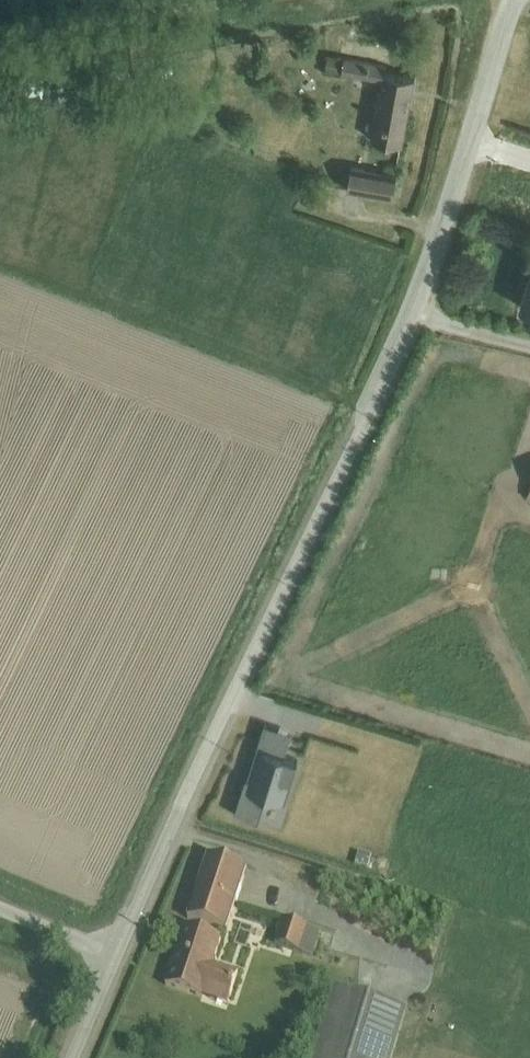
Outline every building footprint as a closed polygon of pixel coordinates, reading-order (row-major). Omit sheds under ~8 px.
[(328,54),(326,71),(381,82),(370,139),(403,144),(415,78),(384,73),(385,66),(328,54)] [(351,167),(347,189),(393,197),(397,175),(351,167)] [(520,307),(529,310),(529,276),(520,307)] [(258,748),(285,756),(292,733),(265,725),(258,748)] [(285,756),(258,748),(253,764),(256,765),(251,780),(246,779),(234,815),(258,822),(266,796),(285,802),(293,779),(291,778),(297,760),(285,756)] [(209,855),(188,917),(227,929),(247,867),(209,855)] [(284,916),(276,942),(315,954),(322,927),(284,916)] [(186,925),(166,984),(228,1004),(239,972),(213,963),(222,937),(186,925)] [(311,1057),(392,1057),(407,1006),(333,983),(311,1057)]
